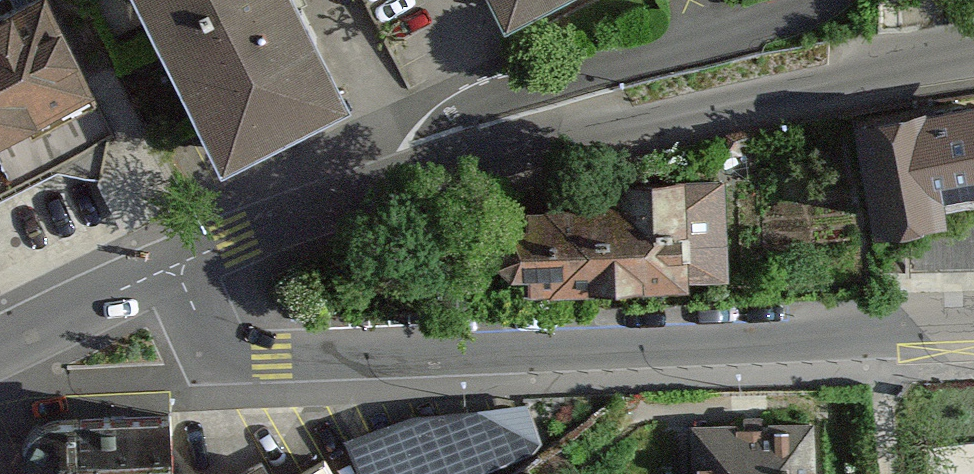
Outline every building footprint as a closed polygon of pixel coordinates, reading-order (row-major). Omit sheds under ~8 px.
[(57,187),(96,260),(176,217),(59,0),(0,0),(0,217),(57,187)] [(255,202),(381,135),(309,0),(148,0),(255,202)] [(538,61),(653,0),(505,0),(538,61)] [(861,229),(940,217),(937,198),(973,193),(973,101),(845,121),(861,229)] [(694,178),(498,197),(507,293),(735,271),(726,175),(694,178)] [(353,429),(370,473),(478,473),(556,438),(535,401),(414,406),(353,429)] [(20,417),(49,473),(177,473),(185,418),(20,417)] [(692,426),(694,473),(811,473),(809,422),(692,426)] [(263,442),(214,473),(281,473),(263,442)] [(324,451),(285,473),(338,473),(324,451)]
